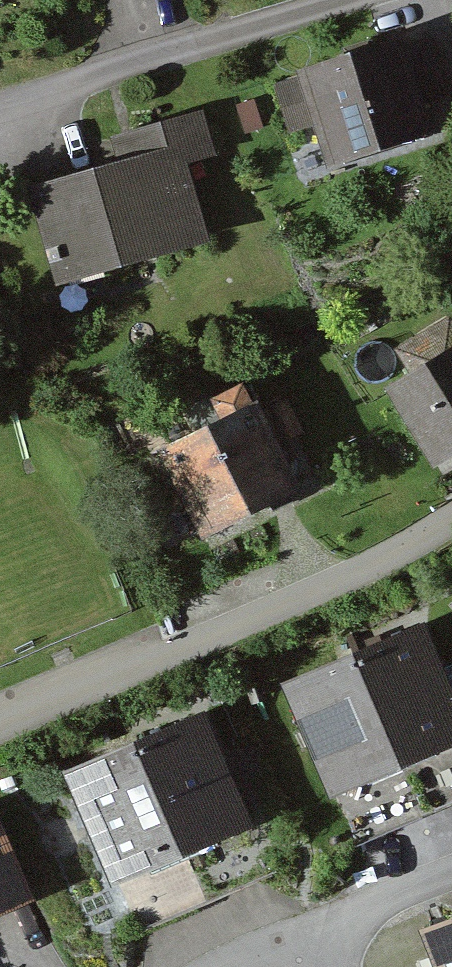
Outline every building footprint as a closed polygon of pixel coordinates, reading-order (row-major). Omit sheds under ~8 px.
[(283,85),(302,137),(331,127),(346,169),(451,132),(451,125),(420,36),(283,85)] [(120,170),(44,198),(79,293),(227,239),(202,171),(230,161),(212,113),(113,150),(120,170)] [(400,390),(451,473),(451,358),(400,390)] [(270,399),(173,452),(225,547),(323,494),(270,399)] [(437,629),(298,692),(369,847),(451,809),(451,661),(437,629)] [(276,871),(207,718),(73,778),(142,931),(276,871)] [(6,806),(0,809),(0,925),(48,904),(6,806)] [(423,918),(444,966),(451,966),(451,906),(423,918)]
